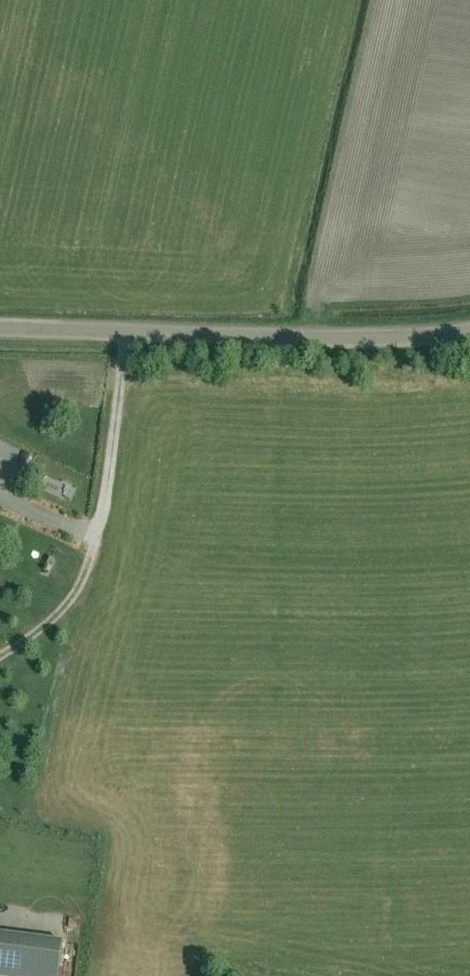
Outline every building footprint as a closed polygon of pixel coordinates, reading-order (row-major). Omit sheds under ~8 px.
[(62,941),(0,934),(0,975),(58,975),(62,941)]
